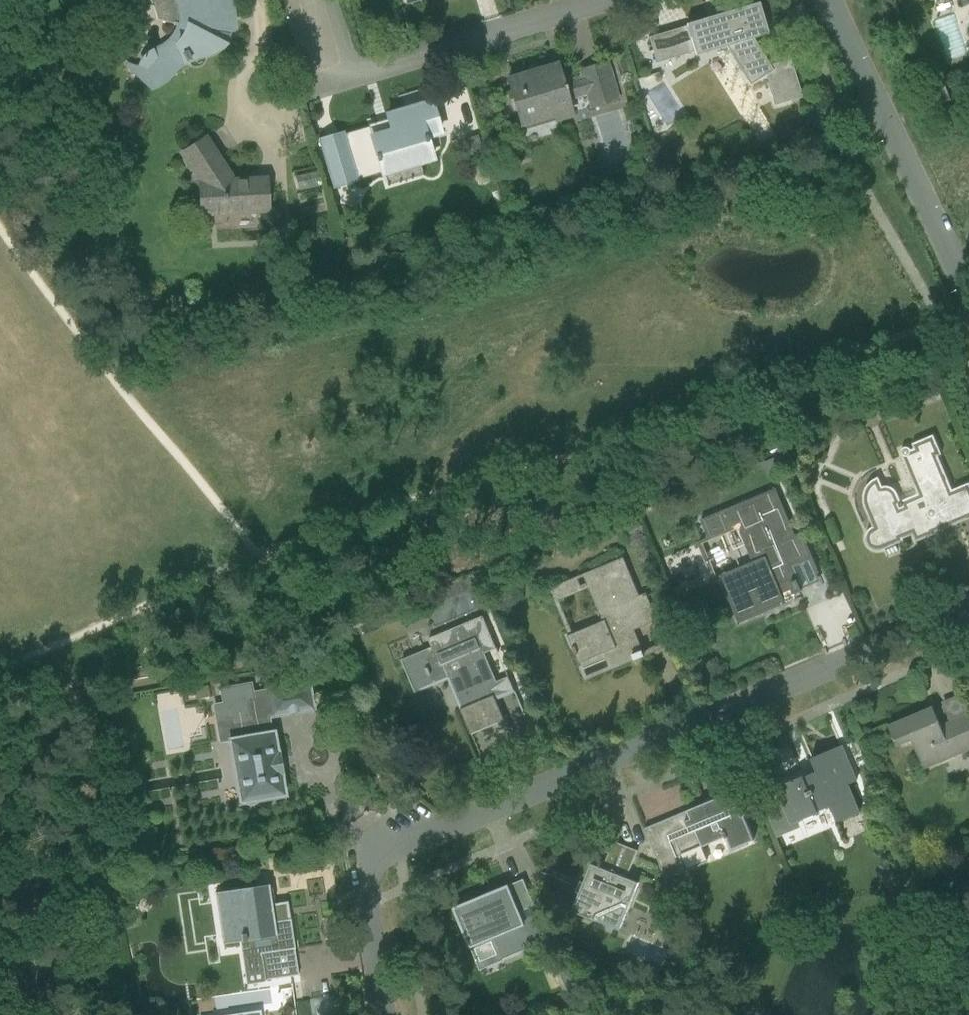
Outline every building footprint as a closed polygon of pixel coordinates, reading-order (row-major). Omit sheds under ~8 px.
[(138,75),(152,88),(156,85),(160,82),(164,78),(168,75),(171,72),(173,73),(175,71),(173,70),(184,58),(185,61),(186,63),(188,66),(190,67),(192,69),(195,69),(198,68),(201,67),(203,66),(205,63),(206,61),(206,58),(206,55),(211,53),(216,50),(221,46),(225,42),(228,37),(231,32),(232,25),(232,19),(231,12),(230,5),(227,0),(176,0),(177,1),(179,5),(180,10),(180,15),(180,19),(179,24),(173,23),(172,24),(172,25),(179,27),(153,52),(150,54),(146,57),(144,60),(141,63),(139,67),(138,75)] [(765,75),(774,105),(801,97),(790,59),(769,65),(752,38),(767,34),(758,2),(734,9),(729,0),(705,15),(707,18),(685,24),(686,26),(648,37),(655,63),(693,52),(694,56),(725,46),(749,85),(765,75)] [(625,58),(615,61),(619,75),(629,72),(625,58)] [(507,80),(522,128),(553,118),(555,123),(575,117),(570,101),(586,96),(590,109),(619,101),(608,64),(582,71),(583,77),(562,84),(556,65),(507,80)] [(343,131),(317,139),(332,190),(359,182),(358,179),(381,172),(382,174),(383,174),(383,175),(385,174),(385,173),(418,163),(418,164),(420,164),(420,163),(432,159),(426,137),(440,133),(431,102),(387,115),(390,124),(381,127),(380,124),(379,124),(344,134),(343,131)] [(181,153),(199,180),(201,214),(268,211),(267,180),(233,181),(205,138),(181,153)] [(885,549),(888,556),(899,552),(896,544),(904,541),(903,539),(931,527),(934,533),(968,519),(968,483),(952,490),(938,456),(942,454),(934,435),(912,444),(914,449),(911,450),(910,449),(909,448),(908,448),(907,448),(906,448),(904,448),(903,448),(902,449),(902,450),(901,451),(901,452),(901,453),(901,455),(914,487),(898,494),(896,492),(895,490),(893,489),(892,488),(888,487),(886,486),(884,487),(882,487),(881,488),(880,488),(878,489),(877,490),(876,492),(875,492),(874,494),(874,497),(873,499),(873,500),(874,501),(874,503),(882,523),(873,527),(871,528),(869,530),(868,531),(867,532),(867,533),(866,535),(866,536),(865,538),(865,539),(866,541),(866,542),(867,544),(868,546),(869,547),(871,549),(872,549),(874,550),(876,551),(877,551),(878,551),(880,551),(883,550),(885,549)] [(777,457),(762,464),(767,476),(782,470),(777,457)] [(732,506),(701,519),(709,538),(739,525),(755,563),(725,575),(741,614),(780,597),(779,595),(795,589),(796,591),(800,589),(788,561),(809,552),(811,552),(802,531),(796,533),(776,487),(732,506)] [(574,633),(569,635),(580,663),(606,652),(612,667),(634,658),(635,660),(645,656),(638,637),(632,639),(628,630),(657,618),(646,592),(640,595),(624,556),(590,571),(584,573),(590,587),(592,594),(603,621),(574,633)] [(390,596),(393,603),(409,597),(406,589),(390,596)] [(463,710),(473,733),(505,719),(495,697),(514,689),(523,711),(524,710),(508,672),(507,672),(508,676),(497,681),(485,652),(496,648),(498,651),(499,651),(484,615),(429,638),(433,647),(402,660),(416,693),(417,692),(416,691),(449,676),(464,710),(463,710)] [(251,685),(220,690),(222,706),(244,702),(247,718),(235,720),(233,720),(236,738),(228,739),(229,742),(240,803),(244,803),(245,803),(245,804),(246,804),(247,804),(248,804),(249,805),(250,805),(251,805),(252,804),(253,804),(254,804),(255,803),(256,802),(257,802),(257,801),(258,800),(284,796),(281,775),(282,775),(281,769),(280,767),(279,768),(278,760),(278,759),(279,758),(278,752),(277,752),(273,731),(270,732),(267,717),(272,716),(313,709),(309,683),(267,691),(268,693),(268,697),(254,699),(253,692),(251,685)] [(936,716),(933,708),(888,727),(896,746),(911,740),(924,769),(968,750),(968,714),(941,726),(936,716)] [(776,788),(783,806),(791,824),(820,812),(819,811),(831,806),(838,822),(861,812),(849,784),(857,781),(842,746),(810,759),(816,772),(804,777),(804,776),(776,788)] [(645,828),(667,881),(668,880),(666,877),(707,860),(702,847),(725,837),(726,839),(727,838),(728,842),(726,843),(730,852),(748,845),(747,843),(754,840),(744,816),(746,815),(741,805),(739,805),(733,791),(645,828)] [(572,911),(591,919),(619,930),(638,883),(625,878),(627,873),(628,873),(637,851),(627,847),(628,846),(624,845),(624,846),(614,842),(602,869),(591,865),(584,883),(580,881),(575,893),(579,894),(572,911)] [(508,885),(454,908),(470,948),(493,939),(494,941),(502,960),(518,954),(549,941),(537,913),(522,919),(508,885)] [(298,975),(298,974),(294,974),(290,949),(294,949),(290,920),(287,920),(285,907),(279,908),(279,904),(270,905),(268,886),(217,894),(224,942),(241,940),(242,943),(246,942),(245,936),(258,934),(261,953),(258,953),(262,980),(298,975)] [(661,898),(657,909),(664,912),(669,901),(661,898)] [(574,970),(561,976),(570,998),(583,992),(574,970)]
